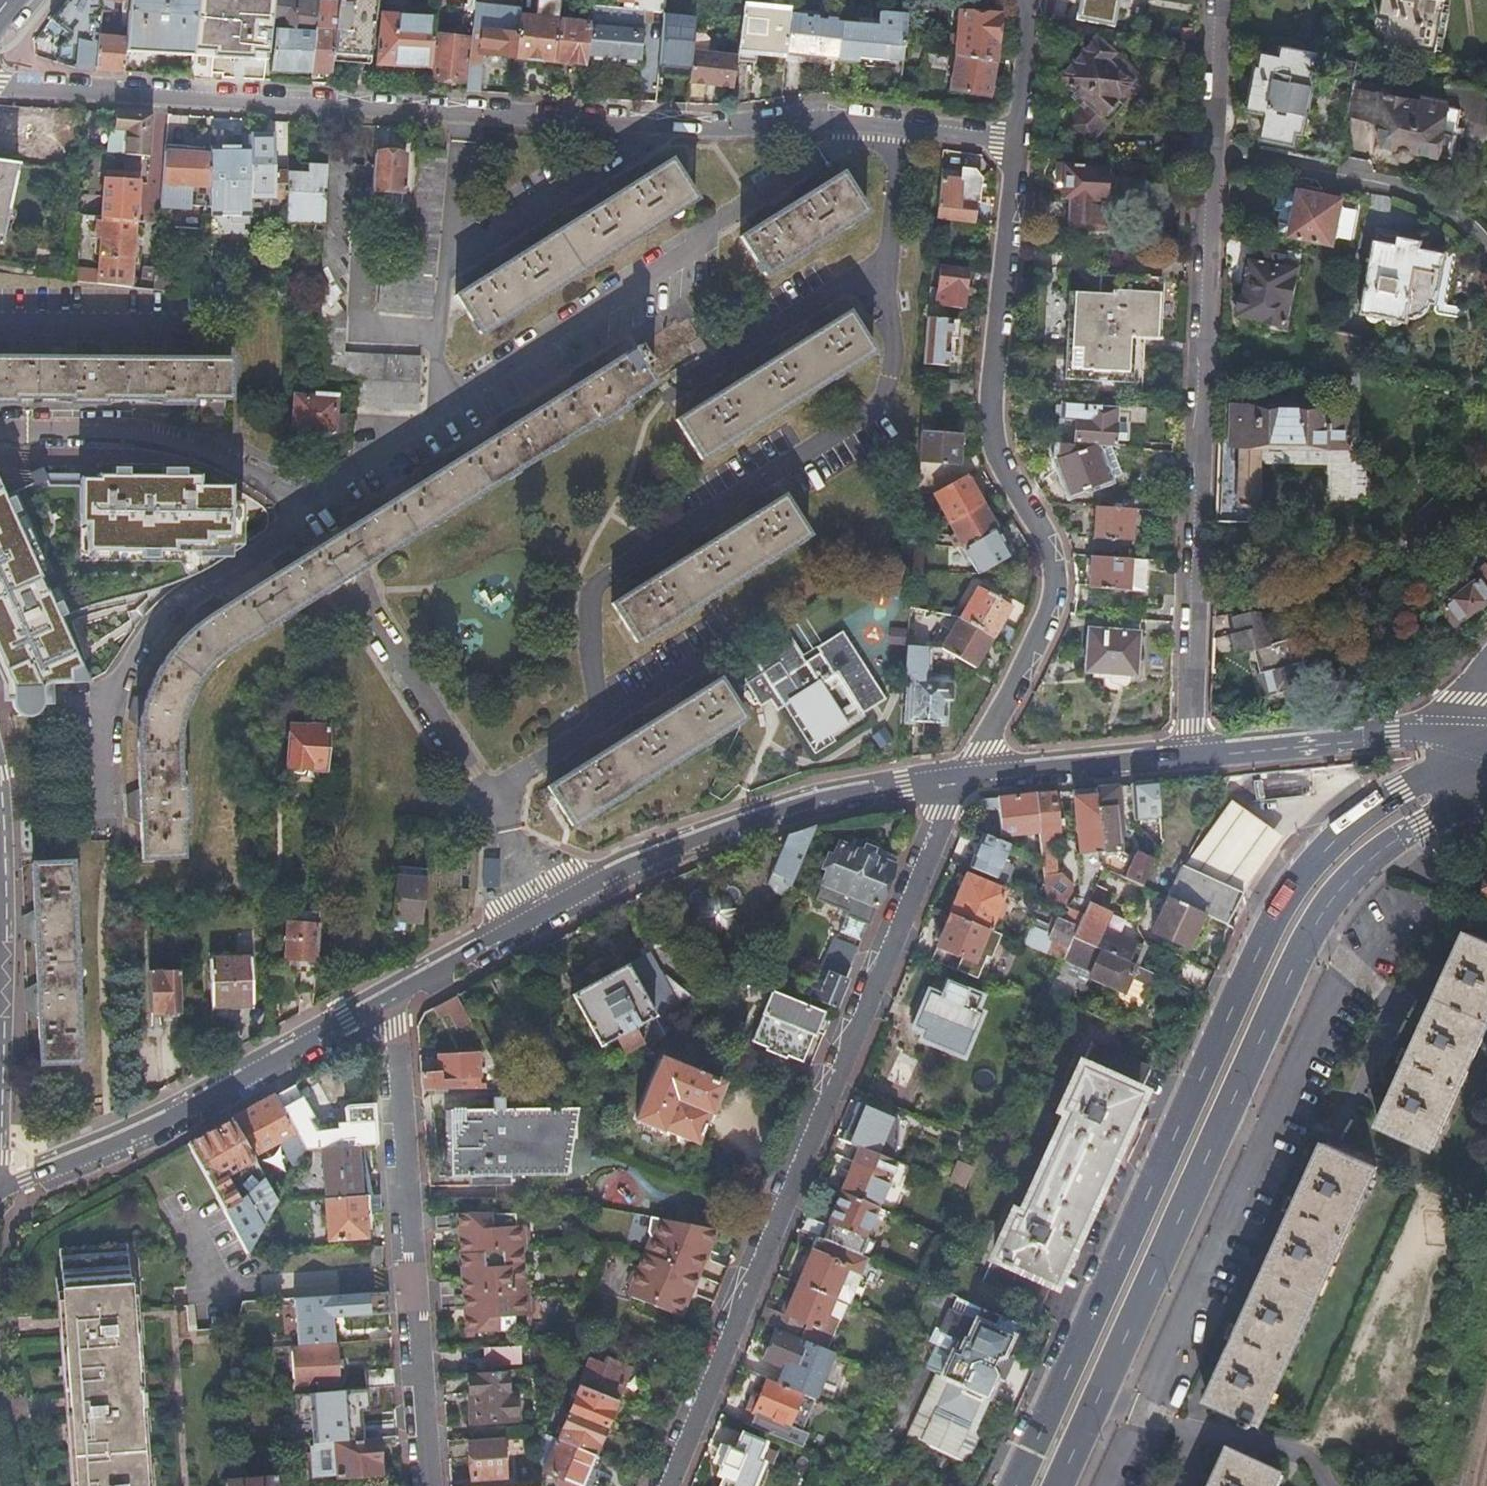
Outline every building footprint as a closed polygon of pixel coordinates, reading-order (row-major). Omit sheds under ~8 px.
[(126,0),(64,0),(49,18),(68,34),(59,45),(57,62),(75,68),(92,69),(119,72),(119,71),(121,51),(122,40),(108,39),(110,21),(103,20),(103,14),(97,13),(98,2),(119,4),(118,11),(125,12),(126,0)] [(194,0),(126,0),(125,12),(122,40),(121,51),(188,53),(194,0)] [(197,53),(225,55),(254,56),(271,57),(275,17),(276,10),(277,0),(201,0),(197,53)] [(296,0),(277,0),(276,10),(275,17),(273,28),(271,57),(270,70),(288,72),(296,0)] [(288,72),(309,74),(309,72),(316,0),(296,0),(288,72)] [(309,74),(329,75),(329,74),(331,56),(337,1),(323,0),(316,0),(309,72),(309,74)] [(372,15),(373,0),(337,0),(337,1),(331,56),(367,60),(367,57),(372,15)] [(514,57),(530,59),(529,63),(537,64),(537,60),(553,61),(557,21),(557,20),(559,0),(536,0),(534,17),(518,15),(518,17),(514,57)] [(666,0),(633,0),(632,4),(632,9),(665,13),(666,0)] [(1118,0),(1119,0),(1078,0),(1075,18),(1117,26),(1118,0)] [(1444,0),(1380,0),(1376,18),(1388,20),(1383,43),(1433,53),(1444,0)] [(431,35),(434,4),(423,4),(422,18),(372,15),(367,57),(375,58),(374,65),(428,68),(431,35)] [(514,57),(518,17),(518,15),(519,9),(473,5),(473,11),(469,40),(465,81),(464,90),(478,91),(481,66),(477,66),(478,53),(514,57)] [(611,21),(612,7),(594,6),(592,5),(587,57),(639,62),(642,24),(611,21)] [(782,54),(786,14),(786,11),(740,5),(733,59),(733,60),(751,62),(752,52),(782,54)] [(956,11),(953,54),(990,60),(991,47),(994,17),(1001,17),(996,10),(970,8),(969,12),(956,11)] [(854,55),(898,60),(903,16),(876,12),(875,19),(874,26),(854,24),(838,22),(834,59),(853,61),(854,55)] [(819,58),(834,59),(838,22),(838,20),(786,14),(782,54),(819,58)] [(874,26),(875,19),(855,17),(854,24),(874,26)] [(998,47),(1001,17),(994,17),(991,47),(998,47)] [(553,61),(584,64),(587,23),(557,20),(557,21),(553,61)] [(469,40),(431,35),(428,68),(427,76),(465,81),(469,40)] [(1138,84),(1137,76),(1093,36),(1056,76),(1072,90),(1069,95),(1081,106),(1064,124),(1079,138),(1088,139),(1138,84)] [(1314,65),(1316,54),(1282,47),(1280,56),(1263,52),(1259,67),(1256,69),(1248,107),(1251,112),(1266,115),(1261,138),(1294,145),(1297,132),(1302,133),(1316,65),(1314,65)] [(819,64),(819,58),(782,54),(781,61),(819,64)] [(990,60),(953,54),(947,90),(985,95),(990,60)] [(853,61),(898,66),(898,60),(854,55),(853,61)] [(686,83),(730,86),(733,60),(733,59),(706,57),(705,59),(688,58),(686,83)] [(898,68),(896,87),(920,89),(922,70),(898,68)] [(1350,81),(1344,114),(1371,119),(1371,120),(1381,122),(1376,143),(1394,147),(1393,152),(1398,158),(1406,160),(1412,156),(1413,150),(1437,155),(1437,154),(1449,156),(1458,109),(1446,107),(1446,106),(1379,93),(1380,87),(1350,81)] [(124,154),(147,156),(151,112),(114,110),(113,128),(126,129),(124,154)] [(43,140),(44,121),(6,119),(6,155),(38,156),(39,140),(43,140)] [(247,195),(247,216),(263,216),(263,218),(283,220),(284,171),(271,170),(272,135),(246,135),(246,150),(246,154),(247,195)] [(163,150),(209,153),(209,150),(209,146),(164,143),(164,144),(163,150)] [(315,352),(314,376),(356,379),(355,406),(413,408),(415,354),(357,353),(357,354),(340,353),(343,313),(334,301),(344,292),(335,279),(345,270),(337,258),(346,250),(337,237),(347,228),(338,217),(348,208),(339,195),(349,186),(341,174),(350,166),(333,143),(324,150),(323,164),(320,222),(315,352)] [(441,149),(415,148),(406,258),(380,257),(376,310),(428,314),(441,149)] [(209,153),(163,150),(162,158),(160,182),(158,204),(190,206),(190,204),(210,205),(210,195),(210,185),(210,164),(209,153)] [(403,154),(372,152),(369,194),(381,195),(381,189),(389,189),(400,190),(403,154)] [(210,185),(210,195),(247,195),(246,154),(209,153),(210,164),(210,185)] [(16,161),(0,159),(0,231),(16,161)] [(477,333),(692,199),(668,160),(641,176),(635,167),(626,172),(617,177),(623,187),(596,205),(590,195),(581,200),(572,206),(579,216),(527,248),(521,238),(513,243),(504,249),(510,259),(483,276),(477,266),(468,272),(459,277),(465,287),(453,295),(477,333)] [(283,220),(283,221),(320,222),(323,164),(307,163),(306,171),(297,171),(284,171),(283,220)] [(306,171),(307,163),(297,163),(297,171),(306,171)] [(1091,202),(1100,202),(1100,194),(1104,194),(1106,172),(1101,172),(1101,167),(1052,164),(1051,183),(1058,183),(1057,200),(1066,200),(1064,223),(1089,224),(1091,202)] [(959,171),(938,169),(933,217),(970,222),(973,195),(975,196),(976,179),(978,178),(977,176),(975,178),(972,175),(974,173),(973,171),(971,173),(960,171),(961,170),(959,170),(959,171)] [(100,216),(133,220),(136,174),(103,171),(100,216)] [(760,276),(862,212),(837,173),(810,190),(804,180),(795,186),(786,191),(792,201),(766,218),(759,208),(751,214),(742,219),(748,229),(736,237),(760,276)] [(1351,243),(1360,195),(1342,192),(1338,193),(1337,198),(1278,186),(1274,208),(1278,208),(1286,210),(1285,217),(1276,216),(1274,230),(1330,241),(1331,239),(1351,243)] [(1099,224),(1100,202),(1091,202),(1089,224),(1099,224)] [(1278,208),(1276,216),(1285,217),(1286,210),(1278,208)] [(73,267),(72,281),(129,288),(133,220),(100,216),(96,270),(73,267)] [(1406,319),(1409,318),(1412,318),(1418,315),(1423,311),(1425,308),(1428,302),(1434,303),(1444,252),(1419,247),(1421,239),(1376,231),(1375,240),(1372,239),(1358,311),(1364,313),(1366,317),(1369,319),(1371,320),(1375,319),(1377,318),(1380,316),(1384,317),(1386,321),(1388,323),(1391,323),(1396,323),(1400,320),(1405,321),(1406,319)] [(1284,262),(1286,249),(1259,244),(1256,256),(1247,255),(1243,273),(1245,273),(1236,313),(1285,323),(1297,265),(1284,262)] [(141,267),(140,289),(150,290),(152,268),(141,267)] [(935,289),(933,306),(959,309),(961,289),(969,289),(970,272),(937,268),(935,289)] [(1153,339),(1157,279),(1113,276),(1114,275),(1100,274),(1098,293),(1068,291),(1061,379),(1129,384),(1132,340),(1160,341),(1160,339),(1153,339)] [(928,288),(926,305),(933,306),(935,289),(928,288)] [(698,460),(870,352),(845,312),(830,321),(824,312),(816,317),(807,322),(813,332),(774,356),(768,347),(760,353),(751,358),(757,367),(718,392),(712,383),(703,389),(695,394),(700,403),(674,420),(698,460)] [(956,320),(926,317),(925,319),(922,365),(947,366),(948,338),(954,339),(956,320)] [(180,857),(176,778),(175,753),(175,738),(177,727),(179,717),(182,708),(187,698),(192,689),(197,682),(203,675),(210,668),(220,659),(229,651),(706,350),(685,318),(676,324),(673,320),(668,323),(669,325),(595,372),(586,365),(578,370),(569,375),(569,388),(520,419),(510,413),(502,418),(493,424),(495,435),(446,466),(436,460),(427,466),(418,471),(420,483),(371,513),(361,507),(353,512),(344,518),(346,530),(293,563),(287,554),(278,560),(270,565),(275,574),(222,608),(212,602),(203,607),(193,613),(195,627),(179,641),(171,649),(164,657),(157,670),(151,682),(143,699),(131,701),(128,710),(126,719),(136,728),(135,742),(136,792),(126,797),(126,808),(127,818),(137,823),(139,859),(180,857)] [(228,358),(183,358),(183,347),(174,347),(167,347),(167,358),(94,358),(94,347),(85,347),(78,347),(78,358),(5,357),(5,346),(0,346),(0,398),(227,399),(228,358)] [(330,432),(332,431),(342,432),(343,414),(333,413),(334,398),(294,395),(291,428),(312,430),(313,431),(315,432),(316,433),(317,434),(319,434),(321,435),(322,435),(324,435),(326,434),(327,434),(329,433),(330,432)] [(1096,403),(1058,401),(1057,419),(1074,420),(1073,443),(1109,445),(1109,438),(1121,439),(1122,421),(1139,422),(1140,406),(1112,404),(1112,408),(1096,407),(1096,403)] [(1238,442),(1239,404),(1229,404),(1228,442),(1238,442)] [(1347,406),(1239,404),(1238,442),(1237,505),(1257,505),(1258,442),(1347,444),(1347,406)] [(978,466),(974,450),(954,463),(956,434),(918,431),(914,493),(930,492),(963,475),(978,466)] [(1122,476),(1112,448),(1057,444),(1061,456),(1059,457),(1069,493),(1122,476)] [(0,488),(0,496),(75,666),(88,681),(109,674),(142,619),(202,570),(232,559),(231,548),(243,548),(243,503),(225,485),(195,486),(194,478),(94,475),(94,479),(0,488)] [(963,475),(930,492),(945,520),(978,503),(963,475)] [(1425,522),(1451,498),(1437,488),(1413,511),(1425,522)] [(4,673),(10,685),(10,696),(10,699),(12,703),(15,707),(19,710),(23,711),(29,710),(34,707),(38,699),(37,685),(45,681),(67,681),(67,669),(75,666),(0,496),(0,664),(4,673)] [(634,644),(804,536),(780,497),(765,506),(759,497),(752,502),(742,508),(748,517),(709,542),(703,532),(696,538),(686,543),(692,553),(653,577),(647,567),(639,574),(629,578),(635,588),(610,604),(634,644)] [(945,520),(960,546),(993,529),(978,503),(945,520)] [(1131,510),(1093,507),(1090,556),(1127,559),(1131,510)] [(960,546),(974,573),(1007,556),(993,529),(960,546)] [(910,544),(908,572),(920,572),(922,544),(910,544)] [(1127,559),(1090,556),(1087,587),(1124,590),(1127,559)] [(1482,565),(1468,575),(1462,568),(1430,593),(1453,623),(1486,598),(1486,571),(1482,565)] [(975,587),(956,617),(990,637),(1008,606),(975,587)] [(1253,649),(1274,644),(1274,632),(1269,621),(1255,610),(1232,615),(1236,631),(1231,632),(1236,653),(1253,649)] [(956,617),(956,618),(938,648),(971,668),(990,637),(956,617)] [(1132,677),(1135,633),(1084,629),(1081,673),(1132,677)] [(804,665),(785,636),(754,655),(757,660),(737,673),(760,707),(770,700),(777,710),(786,704),(792,700),(819,740),(844,723),(840,717),(857,707),(861,712),(882,699),(840,633),(818,646),(822,653),(804,665)] [(1210,660),(1209,686),(1257,673),(1262,692),(1314,679),(1309,659),(1302,661),(1296,637),(1274,644),(1253,649),(1236,653),(1210,660)] [(927,647),(903,647),(901,678),(906,678),(903,722),(943,725),(944,701),(946,701),(950,698),(950,685),(947,682),(945,682),(945,679),(925,677),(927,647)] [(571,826),(742,719),(718,680),(703,689),(697,679),(688,684),(680,690),(686,700),(647,724),(641,714),(633,720),(623,725),(629,735),(590,760),(583,750),(576,755),(566,760),(572,770),(547,787),(571,826)] [(792,700),(786,704),(813,744),(819,740),(792,700)] [(324,769),(326,727),(290,725),(286,766),(290,766),(290,768),(292,773),(301,774),(304,770),(304,768),(324,769)] [(1152,782),(1128,784),(1131,820),(1155,817),(1152,782)] [(1113,786),(1092,788),(1098,853),(1100,872),(1118,880),(1136,887),(1148,859),(1131,852),(1120,875),(1117,874),(1125,857),(1116,851),(1115,835),(1118,835),(1116,816),(1118,816),(1116,796),(1113,786)] [(1098,853),(1092,788),(1071,790),(1077,856),(1076,856),(1077,891),(1075,900),(1067,899),(1070,885),(1065,885),(1059,879),(1059,874),(1053,875),(1050,841),(1063,840),(1061,819),(1054,819),(1051,792),(1032,794),(1038,859),(1042,901),(1067,911),(1078,916),(1080,916),(1086,903),(1100,872),(1098,853)] [(1032,794),(980,799),(984,813),(996,812),(998,838),(1029,836),(1027,854),(1038,859),(1032,794)] [(1260,822),(1226,799),(1189,853),(1222,867),(1245,877),(1249,879),(1263,858),(1278,834),(1260,822)] [(805,827),(784,835),(763,886),(784,895),(812,826),(805,827)] [(980,835),(967,869),(1004,885),(1011,869),(1009,865),(1000,862),(1007,846),(980,835)] [(843,914),(867,924),(891,865),(875,858),(877,854),(876,848),(864,843),(859,846),(856,851),(837,843),(820,884),(821,885),(815,900),(844,912),(843,914)] [(1222,867),(1189,853),(1180,868),(1211,881),(1234,891),(1239,893),(1249,879),(1245,877),(1222,867)] [(891,865),(893,861),(877,854),(875,858),(891,865)] [(485,885),(499,886),(500,858),(486,858),(485,885)] [(26,1002),(26,1011),(37,1017),(39,1064),(79,1062),(71,863),(30,865),(33,915),(22,920),(23,930),(23,939),(34,945),(36,986),(25,991),(26,1002)] [(390,919),(420,922),(425,881),(426,868),(395,866),(394,879),(390,919)] [(1198,914),(1223,925),(1239,893),(1234,891),(1211,881),(1180,868),(1175,866),(1161,898),(1162,899),(1198,914)] [(946,914),(985,930),(990,917),(995,919),(1000,907),(995,905),(999,896),(960,880),(946,914)] [(1198,914),(1162,899),(1147,933),(1182,949),(1198,914)] [(1099,932),(1106,914),(1099,910),(1099,909),(1086,903),(1080,916),(1070,940),(1123,963),(1130,946),(1099,932)] [(299,987),(314,988),(319,910),(291,908),(288,910),(288,923),(285,958),(301,959),(299,987)] [(1047,955),(1059,960),(1068,939),(1078,916),(1067,911),(1062,924),(1049,919),(1043,932),(1048,934),(1045,941),(1053,944),(1047,955)] [(836,931),(860,941),(867,924),(843,914),(836,931)] [(927,959),(974,978),(983,956),(988,958),(998,935),(985,930),(946,914),(927,959)] [(1021,944),(1047,955),(1053,944),(1045,941),(1048,934),(1043,932),(1028,926),(1021,944)] [(1376,1122),(1430,1147),(1486,1023),(1486,940),(1465,930),(1376,1122)] [(1140,1003),(1152,976),(1123,963),(1070,940),(1068,939),(1059,960),(1060,961),(1047,991),(1045,995),(1062,1002),(1072,981),(1073,978),(1062,973),(1066,963),(1088,973),(1085,978),(1100,985),(1097,991),(1138,1009),(1140,1003)] [(827,973),(844,980),(849,967),(822,956),(816,969),(821,971),(818,978),(824,980),(827,973)] [(248,957),(207,958),(209,1006),(250,1004),(248,957)] [(1200,997),(1211,972),(1186,961),(1175,986),(1200,997)] [(1088,973),(1066,963),(1062,973),(1073,978),(1072,981),(1082,986),(1085,978),(1088,973)] [(591,982),(568,995),(596,1046),(611,1037),(620,1054),(641,1043),(632,1026),(651,1015),(623,965),(599,977),(592,965),(584,969),(591,982)] [(151,1012),(181,1010),(179,971),(149,972),(151,1012)] [(822,1004),(832,1008),(844,980),(827,973),(824,980),(819,992),(812,989),(808,998),(822,1004)] [(940,1038),(937,1046),(960,1056),(978,1011),(972,1009),(977,996),(943,982),(937,995),(926,990),(911,1025),(921,1030),(940,1038)] [(811,1030),(821,1035),(827,1019),(817,1015),(822,1004),(808,998),(774,984),(750,1041),(765,1047),(764,1050),(782,1058),(784,1055),(798,1060),(811,1030)] [(1045,995),(1047,991),(1040,987),(1033,1002),(1041,1005),(1045,995)] [(455,1032),(469,1024),(454,995),(439,1003),(445,1014),(455,1032)] [(439,1003),(430,1008),(436,1020),(445,1014),(439,1003)] [(670,1029),(662,1036),(666,1040),(674,1033),(670,1029)] [(918,1038),(937,1046),(940,1038),(921,1030),(918,1038)] [(1010,1214),(979,1281),(1037,1308),(1147,1066),(1090,1040),(1059,1107),(1066,1111),(1018,1217),(1010,1214)] [(655,1043),(649,1048),(655,1053),(660,1049),(655,1043)] [(476,1084),(474,1054),(435,1056),(435,1061),(418,1061),(420,1090),(433,1090),(446,1089),(504,1088),(497,1076),(478,1085),(476,1084)] [(657,1059),(633,1118),(693,1143),(718,1084),(657,1059)] [(292,1085),(273,1096),(293,1133),(303,1151),(321,1149),(354,1146),(361,1146),(365,1146),(374,1145),(371,1100),(346,1102),(343,1107),(344,1123),(315,1125),(311,1116),(292,1085)] [(273,1096),(229,1120),(249,1157),(293,1133),(273,1096)] [(447,1111),(448,1178),(466,1178),(466,1186),(509,1184),(509,1176),(565,1174),(564,1140),(571,1140),(570,1110),(575,1110),(575,1108),(501,1110),(501,1098),(490,1098),(491,1110),(447,1111)] [(840,1138),(857,1145),(890,1159),(892,1153),(893,1146),(894,1138),(895,1133),(895,1129),(894,1124),(894,1119),(855,1102),(840,1138)] [(221,1124),(186,1144),(248,1254),(275,1202),(264,1182),(237,1200),(223,1177),(240,1167),(251,1160),(249,1157),(229,1120),(221,1124)] [(1321,1140),(1205,1397),(1243,1414),(1240,1419),(1250,1424),(1253,1418),(1260,1422),(1376,1165),(1321,1140)] [(838,1191),(874,1206),(893,1160),(890,1159),(857,1145),(838,1191)] [(362,1160),(361,1146),(354,1146),(321,1149),(325,1198),(361,1195),(368,1195),(369,1195),(362,1160)] [(969,1168),(955,1162),(947,1182),(961,1188),(969,1168)] [(862,1235),(874,1206),(838,1191),(819,1238),(846,1249),(853,1231),(862,1235)] [(362,1214),(379,1213),(378,1194),(369,1195),(368,1195),(361,1195),(325,1198),(322,1199),(326,1240),(363,1237),(362,1214)] [(513,1212),(429,1213),(429,1225),(430,1232),(456,1230),(457,1253),(523,1248),(522,1243),(526,1238),(526,1228),(521,1224),(514,1224),(513,1212)] [(703,1255),(714,1228),(649,1216),(645,1230),(649,1237),(643,1252),(719,1282),(726,1265),(703,1255)] [(814,1236),(795,1282),(831,1298),(845,1303),(864,1257),(846,1249),(819,1238),(814,1236)] [(523,1248),(457,1253),(458,1266),(459,1278),(433,1280),(435,1295),(525,1288),(525,1281),(529,1277),(528,1267),(524,1263),(520,1263),(519,1249),(523,1249),(523,1248)] [(719,1282),(643,1252),(641,1255),(636,1268),(630,1270),(626,1280),(629,1286),(625,1293),(678,1315),(688,1291),(711,1300),(719,1282)] [(124,1253),(58,1258),(62,1321),(69,1409),(74,1485),(142,1485),(124,1253)] [(758,1320),(773,1327),(824,1348),(836,1320),(824,1315),(831,1298),(795,1282),(783,1314),(763,1306),(758,1320)] [(525,1288),(435,1295),(436,1310),(461,1309),(463,1332),(521,1328),(520,1315),(526,1314),(531,1310),(530,1299),(526,1295),(525,1288)] [(386,1313),(385,1291),(292,1298),(295,1345),(332,1343),(330,1317),(386,1313)] [(973,1319),(979,1307),(956,1296),(950,1308),(973,1319)] [(995,1314),(979,1307),(973,1319),(950,1308),(948,1307),(938,1328),(957,1337),(960,1339),(954,1352),(950,1351),(948,1350),(938,1372),(932,1370),(904,1431),(959,1456),(962,1449),(968,1447),(974,1434),(972,1428),(987,1395),(981,1392),(989,1375),(995,1378),(1005,1358),(998,1354),(1007,1335),(989,1326),(995,1314)] [(1019,1326),(995,1314),(989,1326),(1007,1335),(1014,1338),(1019,1326)] [(957,1337),(938,1328),(933,1326),(927,1340),(948,1350),(950,1351),(957,1337)] [(761,1357),(782,1365),(775,1382),(811,1396),(830,1350),(824,1348),(773,1327),(761,1357)] [(289,1348),(293,1394),(314,1392),(314,1387),(334,1385),(332,1345),(289,1348)] [(517,1345),(482,1347),(483,1362),(517,1361),(517,1345)] [(566,1412),(602,1426),(625,1372),(627,1366),(603,1357),(601,1362),(588,1357),(576,1384),(577,1384),(566,1412)] [(363,1389),(392,1387),(390,1369),(362,1371),(363,1389)] [(504,1371),(465,1374),(468,1424),(515,1421),(514,1393),(505,1393),(504,1371)] [(812,1397),(811,1396),(775,1382),(765,1377),(756,1399),(749,1396),(744,1408),(753,1411),(748,1425),(799,1446),(805,1432),(799,1429),(812,1397)] [(314,1392),(293,1394),(291,1394),(292,1414),(307,1414),(309,1443),(359,1439),(356,1410),(365,1410),(363,1389),(314,1392)] [(591,1454),(602,1426),(566,1412),(555,1439),(591,1454)] [(718,1485),(720,1485),(751,1485),(761,1461),(756,1458),(762,1441),(739,1432),(732,1449),(725,1446),(718,1462),(720,1463),(716,1472),(722,1475),(718,1485)] [(597,1456),(591,1454),(555,1439),(545,1435),(534,1435),(540,1485),(577,1485),(585,1467),(591,1469),(597,1456)] [(500,1437),(466,1439),(469,1479),(503,1477),(500,1437)] [(335,1475),(335,1476),(377,1474),(375,1441),(308,1445),(310,1477),(335,1475)] [(1212,1485),(1278,1485),(1283,1475),(1228,1450),(1212,1485)] [(597,1456),(591,1469),(585,1467),(577,1485),(591,1485),(594,1480),(589,1478),(598,1456),(597,1456)] [(223,1485),(273,1485),(272,1477),(223,1481),(223,1485)]
